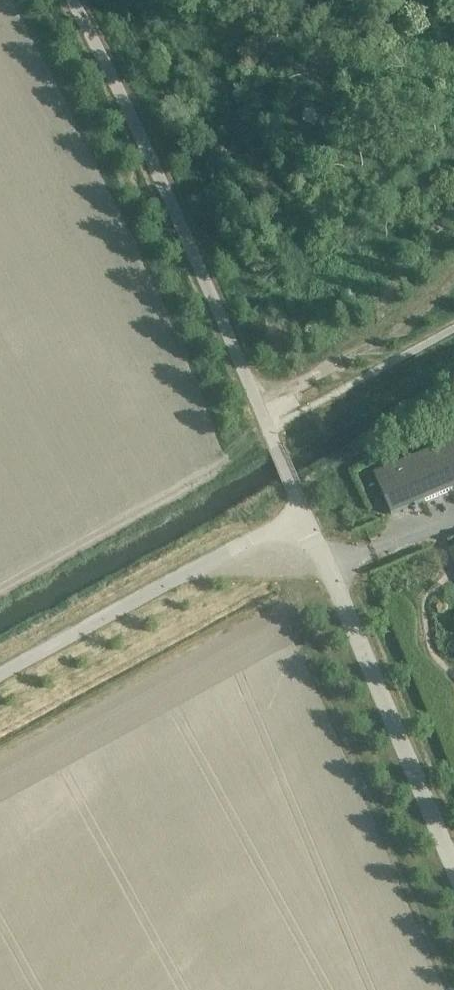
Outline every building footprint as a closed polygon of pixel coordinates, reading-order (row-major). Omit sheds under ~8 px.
[(377,473),(393,514),(453,488),(453,441),(437,448),(377,473)]
